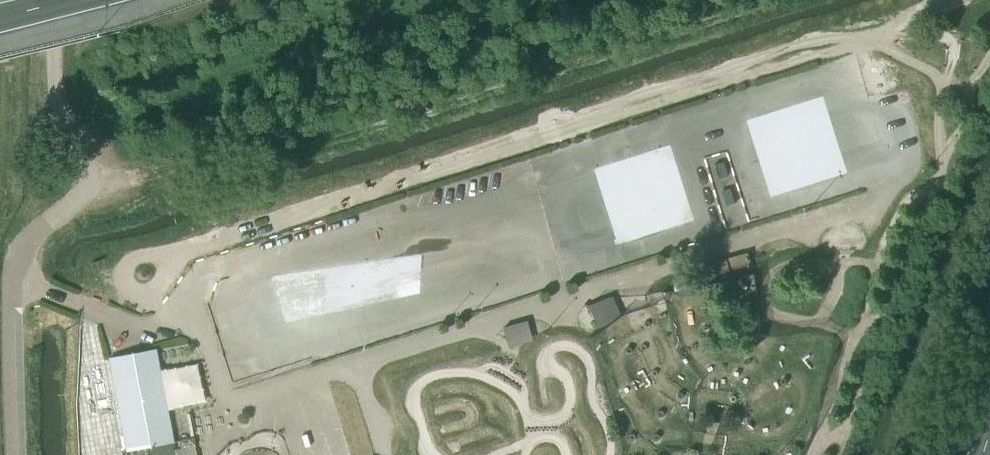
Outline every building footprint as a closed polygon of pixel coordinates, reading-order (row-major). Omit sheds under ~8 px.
[(109,358),(127,451),(173,442),(156,350),(109,358)]
